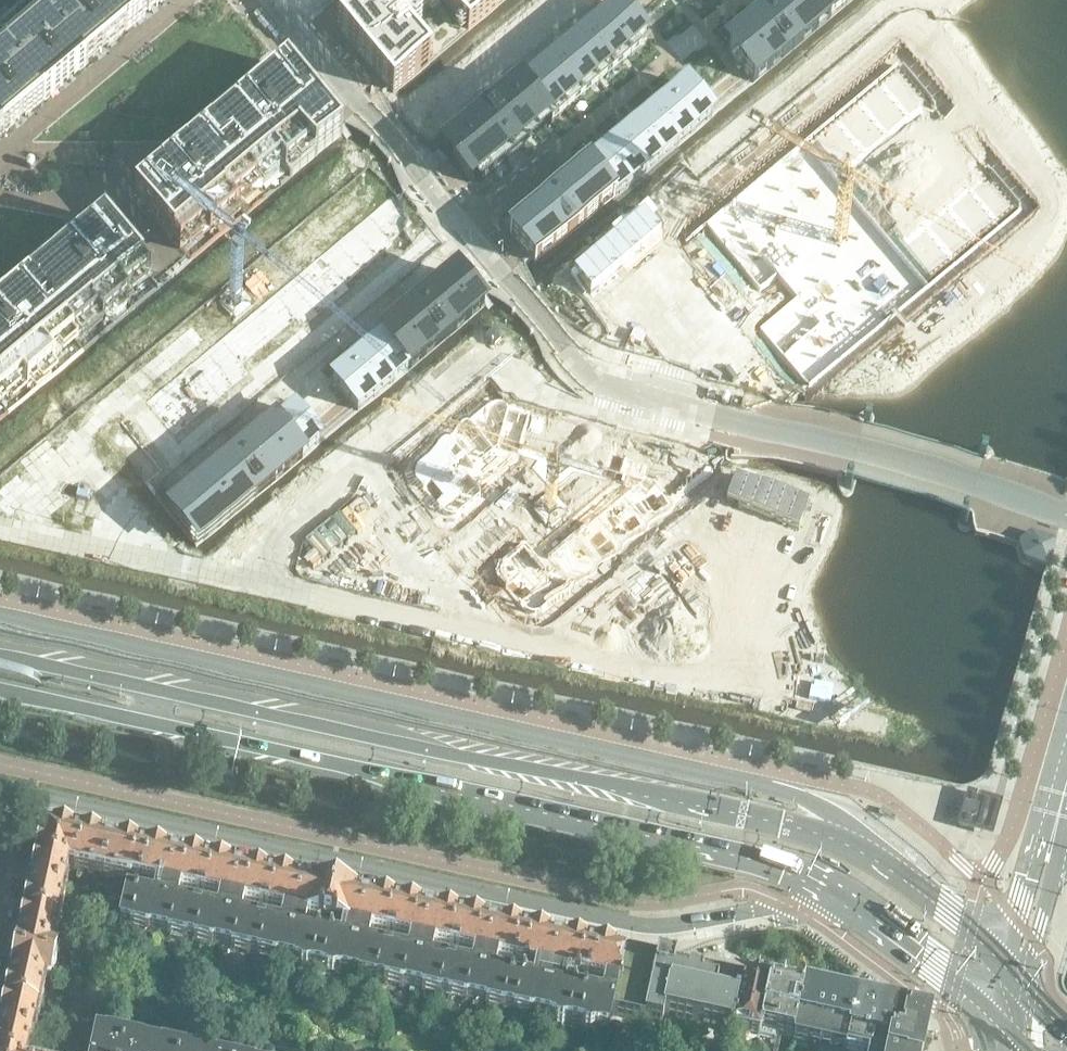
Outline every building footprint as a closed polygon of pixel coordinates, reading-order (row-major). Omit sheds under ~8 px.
[(96,57),(107,48),(145,16),(156,7),(164,0),(49,0),(0,41),(0,137),(14,126),(25,116),(44,101),(63,85),(74,76),(85,66),(96,57)] [(101,432),(192,541),(839,0),(618,0),(101,432)] [(337,26),(392,92),(418,71),(387,34),(427,0),(367,0),(337,26)] [(468,29),(497,4),(494,0),(443,0),(468,29)] [(683,237),(808,386),(1024,205),(990,165),(894,245),(835,175),(931,94),(900,56),(683,237)] [(290,178),(342,134),(339,130),(338,128),(324,112),(312,97),(287,67),(283,70),(270,81),(268,83),(263,87),(260,89),(185,152),(183,154),(163,171),(158,175),(104,220),(100,223),(77,242),(75,244),(0,307),(0,420),(290,178)] [(490,401),(408,470),(450,520),(484,492),(471,476),(506,448),(615,479),(531,549),(524,540),(490,568),(532,619),(714,466),(490,401)] [(998,800),(969,793),(959,826),(989,834),(998,800)] [(74,871),(82,835),(73,833),(54,829),(54,830),(44,828),(41,842),(40,842),(36,861),(66,868),(66,869),(74,871)] [(101,877),(110,842),(100,840),(100,839),(82,835),(74,871),(101,877)] [(130,881),(138,848),(138,847),(119,843),(119,844),(110,842),(101,877),(130,883),(130,881)] [(158,934),(175,856),(166,854),(166,853),(147,849),(147,850),(138,848),(130,881),(155,887),(152,898),(128,893),(121,926),(158,934)] [(193,922),(196,908),(177,904),(179,893),(198,897),(201,883),(206,884),(211,864),(203,862),(185,858),(184,858),(175,856),(158,934),(194,942),(198,923),(193,922)] [(63,884),(66,869),(66,868),(36,861),(32,878),(33,878),(31,888),(64,895),(66,885),(63,884)] [(222,948),(238,870),(229,868),(229,867),(211,863),(211,864),(206,884),(201,883),(198,897),(219,901),(216,912),(196,908),(193,922),(198,923),(194,942),(222,948)] [(256,936),(259,922),(241,918),(243,907),(262,911),(265,897),(270,898),(274,878),(267,876),(248,872),(248,873),(238,870),(222,948),(257,956),(261,937),(256,936)] [(285,962),(302,884),(293,882),(293,881),(274,877),(274,878),(270,898),(265,897),(262,911),(282,915),(280,926),(259,922),(256,936),(261,937),(257,956),(285,962)] [(302,884),(285,962),(313,968),(320,969),(349,975),(365,898),(356,896),(356,895),(338,891),(338,892),(330,890),(311,886),(302,884)] [(58,923),(64,895),(31,888),(29,897),(28,897),(24,915),(58,923)] [(384,964),(387,950),(368,945),(370,934),(390,939),(393,925),(389,925),(394,904),(375,899),(375,900),(365,898),(349,975),(377,982),(381,963),(384,964)] [(412,989),(429,912),(420,910),(420,909),(401,905),(401,906),(394,904),(389,925),(393,925),(390,939),(409,943),(407,954),(387,950),(384,964),(381,963),(377,982),(412,989)] [(448,978),(451,964),(431,959),(434,948),(454,953),(457,939),(453,938),(457,918),(457,917),(439,913),(438,914),(429,912),(412,989),(441,996),(445,977),(448,978)] [(52,950),(58,923),(24,915),(20,933),(21,934),(19,943),(52,950)] [(476,1004),(493,926),(483,924),(483,923),(465,919),(457,918),(453,938),(457,939),(454,953),(473,957),(470,968),(451,964),(448,978),(445,977),(441,996),(476,1004)] [(514,1012),(521,979),(495,973),(497,962),(523,967),(530,934),(521,932),(521,931),(502,927),(502,928),(493,926),(476,1004),(514,1012)] [(542,1018),(558,940),(549,938),(549,937),(530,933),(530,934),(523,967),(535,970),(532,981),(521,979),(514,1012),(542,1018)] [(565,989),(567,977),(579,980),(586,946),(567,941),(567,942),(558,940),(542,1018),(553,1020),(554,1024),(561,1025),(564,1023),(570,1024),(577,991),(565,989)] [(127,952),(128,944),(117,941),(115,950),(127,952)] [(48,984),(56,951),(52,950),(19,943),(18,942),(10,976),(11,976),(44,983),(48,984)] [(610,1016),(624,955),(614,953),(614,952),(596,948),(595,948),(586,946),(579,980),(604,985),(601,996),(577,991),(570,1024),(581,1027),(582,1031),(588,1032),(591,1028),(607,1032),(610,1016)] [(732,1032),(743,979),(672,965),(672,964),(659,962),(657,962),(656,962),(624,954),(624,955),(610,1016),(660,1026),(661,1018),(732,1032)] [(38,1010),(44,983),(11,976),(9,985),(8,985),(4,1003),(38,1010)] [(761,1029),(770,985),(743,979),(732,1032),(731,1035),(758,1041),(761,1029)] [(799,1041),(808,993),(805,993),(801,992),(798,986),(797,986),(793,990),(770,985),(761,1029),(775,1032),(774,1036),(799,1041)] [(820,1046),(830,998),(818,995),(817,992),(807,990),(805,993),(808,993),(799,1041),(820,1046)] [(856,1004),(854,1003),(852,1000),(843,998),(841,1000),(830,998),(820,1046),(845,1050),(846,1050),(856,1004)] [(904,1014),(906,1015),(904,1011),(895,1009),(893,1012),(870,1007),(869,1003),(860,1001),(857,1004),(856,1004),(846,1050),(886,1050),(889,1038),(899,1040),(904,1014)] [(38,1010),(4,1003),(0,1021),(1,1022),(0,1027),(0,1030),(33,1037),(38,1010)] [(927,1027),(929,1020),(907,1016),(907,1015),(906,1015),(904,1014),(899,1040),(889,1038),(886,1050),(922,1050),(927,1027)] [(33,1037),(0,1030),(0,1050),(26,1050),(27,1048),(30,1048),(33,1037)] [(124,1038),(97,1032),(93,1050),(122,1050),(124,1038)] [(152,1044),(124,1038),(122,1050),(150,1050),(152,1044)]
